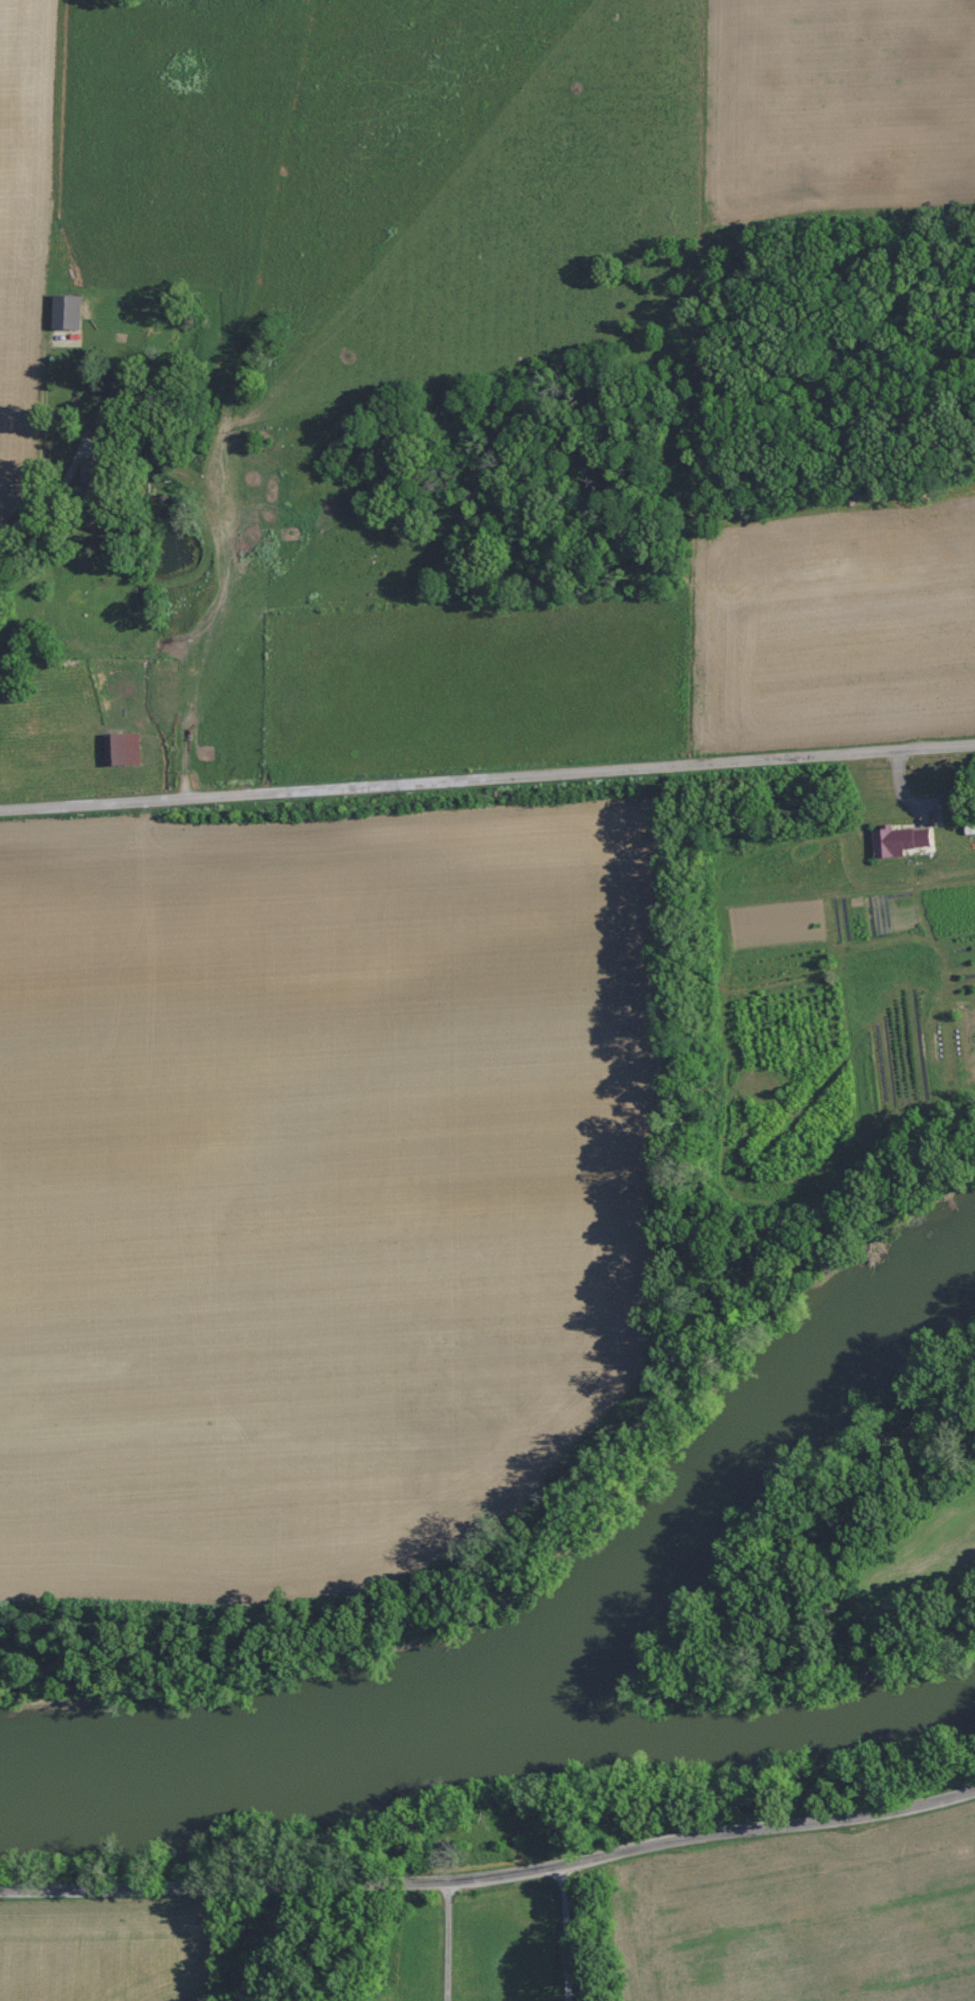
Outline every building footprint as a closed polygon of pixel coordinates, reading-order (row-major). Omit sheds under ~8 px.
[(82,296),(54,295),(53,328),(82,329),(82,296)] [(82,460),(81,491),(102,492),(103,460),(82,460)] [(104,733),(106,765),(140,764),(139,732),(104,733)] [(873,828),(875,857),(905,855),(905,847),(932,845),(931,826),(892,828),(892,827),(873,828)]
